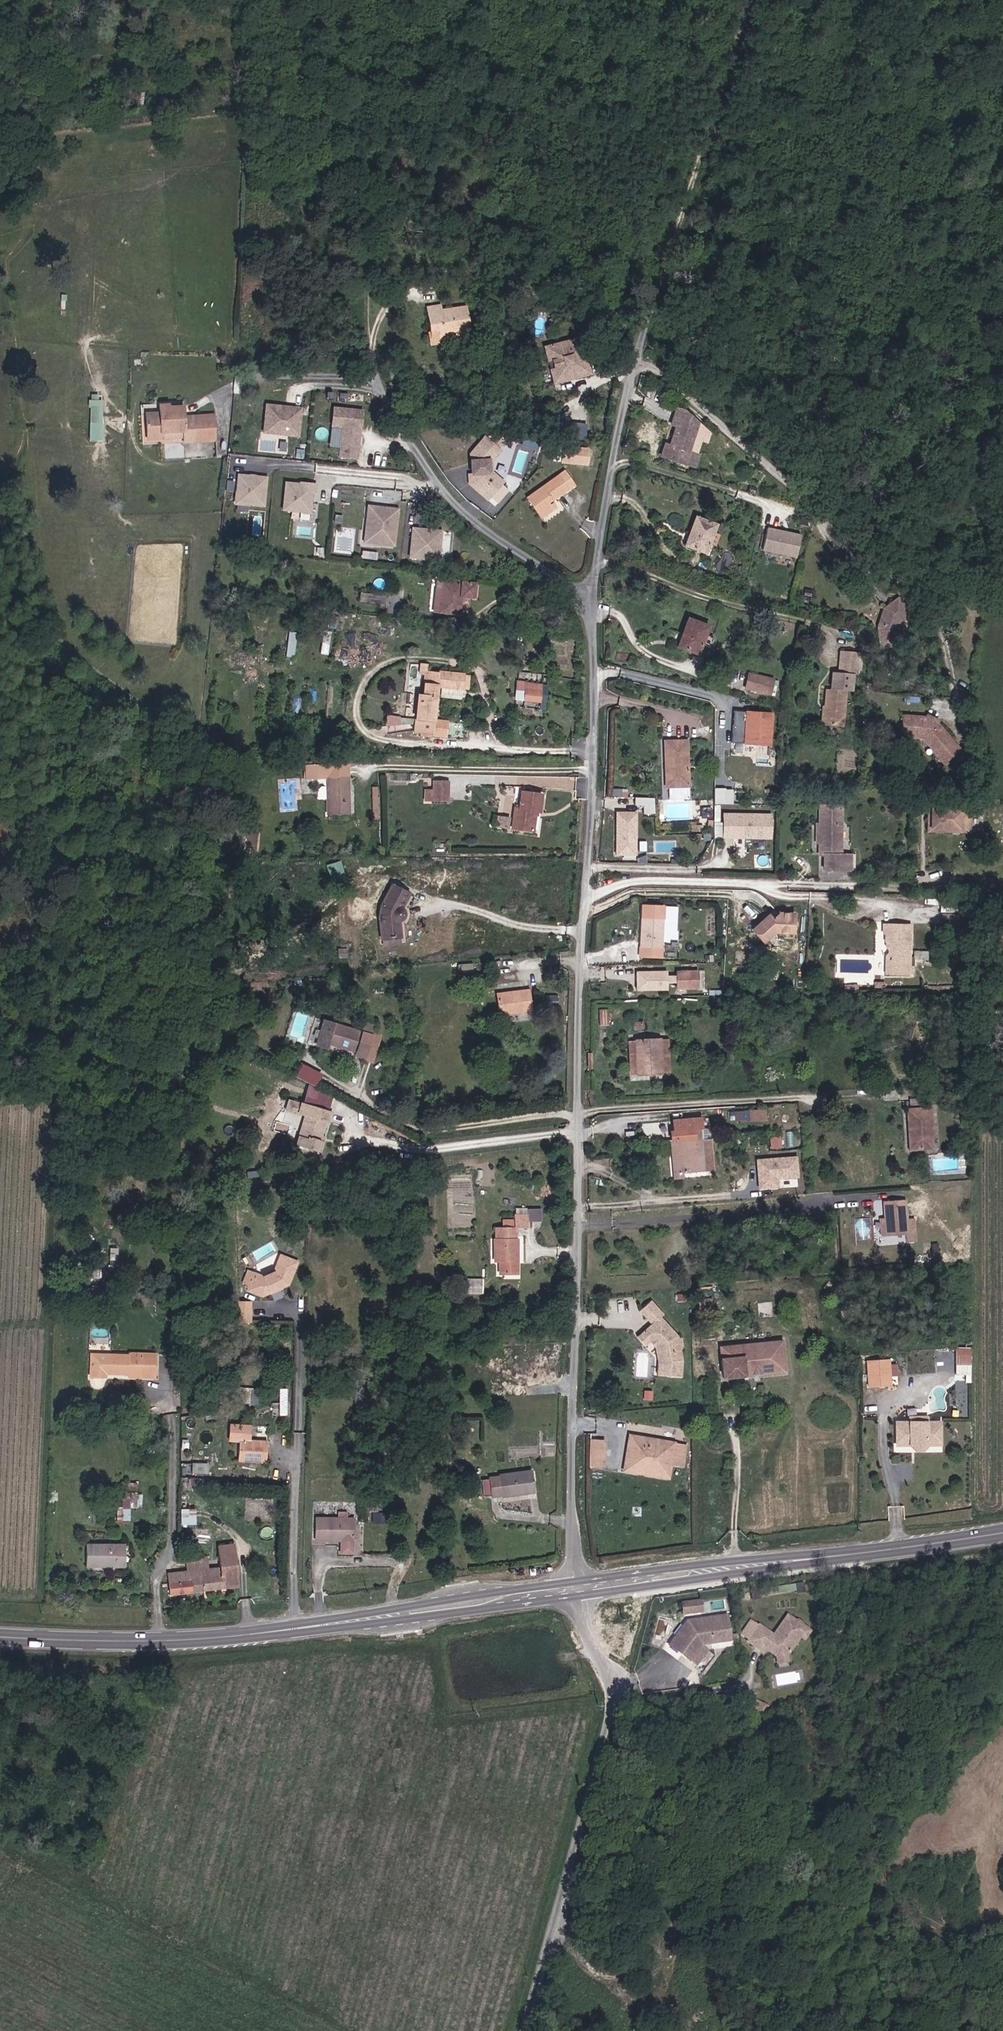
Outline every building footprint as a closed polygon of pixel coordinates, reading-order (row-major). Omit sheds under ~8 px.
[(461,347),(471,346),(467,311),(444,314),(443,309),(431,309),(429,310),(432,335),(438,334),(439,341),(452,339),(452,334),(459,333),(460,338),(461,347)] [(587,375),(577,339),(574,340),(574,342),(583,373),(554,381),(549,362),(545,361),(542,350),(545,349),(544,348),(540,349),(551,385),(587,375)] [(583,373),(574,342),(557,347),(549,348),(549,346),(544,348),(545,349),(542,350),(545,361),(549,362),(554,381),(583,373)] [(91,394),(90,440),(103,440),(104,394),(91,394)] [(281,406),(266,404),(265,413),(268,414),(268,422),(273,428),(284,429),(284,433),(298,435),(300,408),(287,406),(286,409),(281,408),(281,406)] [(162,407),(162,414),(147,415),(147,418),(187,415),(186,408),(172,407),(162,407)] [(361,410),(333,407),(330,425),(341,426),(338,456),(356,458),(359,433),(358,432),(358,428),(359,428),(361,410)] [(684,411),(676,409),(672,426),(676,427),(681,429),(675,448),(671,447),(666,445),(662,458),(696,467),(699,455),(690,453),(698,424),(684,411)] [(268,414),(265,413),(263,431),(284,433),(284,429),(273,428),(268,422),(268,414)] [(149,442),(168,440),(167,434),(188,433),(188,439),(188,444),(218,441),(216,416),(187,418),(187,415),(147,418),(149,442)] [(681,429),(676,427),(671,447),(675,448),(681,429)] [(490,501),(502,485),(504,482),(493,474),(492,462),(500,452),(497,450),(483,439),(470,457),(473,485),(477,488),(476,490),(483,496),(490,501)] [(591,449),(566,447),(565,462),(590,464),(591,449)] [(562,507),(559,503),(554,498),(559,493),(562,496),(570,490),(576,484),(566,471),(559,476),(530,498),(544,515),(547,519),(562,507)] [(267,475),(235,473),(233,503),(265,506),(267,475)] [(316,486),(284,482),(280,510),(313,514),(316,486)] [(399,509),(366,505),(361,542),(395,546),(399,509)] [(696,518),(687,545),(708,553),(717,526),(696,518)] [(764,551),(799,556),(802,532),(767,527),(764,551)] [(442,531),(411,528),(407,560),(438,564),(442,531)] [(479,599),(481,584),(448,581),(444,611),(464,612),(466,598),(479,599)] [(390,594),(366,591),(365,599),(389,602),(390,594)] [(899,598),(885,606),(884,626),(891,657),(908,648),(898,629),(898,621),(908,615),(899,598)] [(702,644),(706,634),(709,624),(689,618),(679,647),(699,654),(702,644)] [(295,655),(297,631),(289,631),(287,655),(295,655)] [(711,647),(715,637),(706,634),(702,644),(711,647)] [(856,676),(858,654),(841,652),(839,674),(856,676)] [(424,675),(422,694),(416,694),(412,733),(447,737),(449,720),(434,719),(437,697),(441,697),(442,687),(468,690),(470,675),(427,670),(428,664),(420,663),(419,675),(424,675)] [(772,697),(776,681),(750,672),(745,688),(772,697)] [(531,684),(529,689),(545,695),(547,690),(531,684)] [(468,690),(442,687),(441,697),(467,700),(468,690)] [(541,705),(545,695),(529,689),(525,699),(541,705)] [(827,691),(824,726),(843,728),(845,693),(827,691)] [(387,713),(386,723),(399,725),(400,715),(387,713)] [(747,744),(773,745),(773,715),(738,715),(738,728),(747,728),(747,744)] [(905,735),(921,736),(937,755),(953,741),(940,719),(938,721),(929,720),(927,717),(907,715),(905,735)] [(960,749),(953,741),(937,755),(944,763),(960,749)] [(687,786),(686,743),(663,743),(664,765),(666,765),(667,786),(687,786)] [(351,763),(307,760),(307,774),(329,775),(351,776),(351,763)] [(351,776),(329,775),(327,811),(348,812),(351,776)] [(437,799),(451,799),(451,780),(437,780),(437,799)] [(687,801),(687,786),(667,786),(667,791),(667,801),(687,801)] [(714,803),(733,803),(734,787),(715,787),(714,803)] [(505,811),(505,831),(525,832),(531,796),(511,795),(510,811),(505,811)] [(655,797),(635,797),(635,804),(643,804),(643,813),(654,813),(655,797)] [(817,844),(817,855),(824,855),(824,857),(849,858),(850,855),(839,855),(840,807),(818,806),(818,825),(817,844)] [(930,828),(931,808),(927,808),(927,831),(953,832),(953,809),(950,809),(950,828),(930,828)] [(950,828),(950,809),(931,808),(930,828),(950,828)] [(637,855),(637,811),(616,811),(616,855),(637,855)] [(770,839),(770,816),(724,816),(723,839),(749,839),(749,837),(753,837),(753,839),(770,839)] [(248,824),(246,847),(256,848),(258,825),(248,824)] [(824,871),(849,871),(849,858),(824,857),(824,871)] [(378,934),(396,937),(401,903),(383,900),(378,934)] [(662,959),(664,906),(640,906),(638,958),(662,959)] [(789,934),(789,916),(775,916),(769,922),(765,918),(749,932),(760,944),(771,933),(789,934)] [(892,939),(890,961),(910,961),(910,924),(886,924),(886,939),(892,939)] [(910,970),(910,961),(890,961),(890,971),(910,970)] [(668,971),(638,971),(638,988),(668,989),(668,971)] [(697,988),(697,971),(675,971),(676,988),(697,988)] [(530,1012),(528,992),(496,995),(498,1015),(530,1012)] [(607,1031),(616,1031),(616,1015),(606,1015),(607,1031)] [(364,1023),(362,1027),(360,1034),(313,1017),(305,1041),(323,1048),(325,1043),(361,1058),(369,1061),(377,1040),(368,1037),(371,1030),(372,1026),(364,1023)] [(668,1074),(666,1040),(659,1041),(661,1075),(668,1074)] [(635,1041),(637,1076),(661,1075),(659,1041),(635,1041)] [(320,1085),(324,1071),(301,1064),(297,1077),(320,1085)] [(925,1101),(913,1101),(913,1110),(925,1110),(925,1101)] [(321,1140),(316,1139),(317,1135),(321,1120),(324,1121),(326,1109),(299,1102),(296,1112),(303,1114),(294,1145),(318,1152),(321,1140)] [(767,1120),(767,1109),(735,1108),(735,1120),(767,1120)] [(917,1133),(917,1150),(933,1149),(931,1109),(925,1110),(913,1110),(908,1111),(909,1134),(917,1133)] [(704,1139),(704,1134),(695,1135),(694,1129),(703,1128),(703,1118),(688,1119),(689,1130),(677,1131),(678,1144),(695,1143),(695,1140),(704,1139)] [(910,1151),(917,1150),(917,1133),(909,1134),(910,1151)] [(707,1169),(705,1155),(696,1156),(696,1146),(678,1148),(681,1172),(686,1171),(707,1169)] [(696,1156),(705,1155),(705,1146),(696,1146),(696,1156)] [(686,1177),(686,1171),(681,1172),(678,1148),(674,1148),(677,1178),(686,1177)] [(758,1187),(801,1186),(800,1156),(757,1157),(758,1187)] [(882,1207),(883,1225),(884,1241),(903,1241),(903,1248),(912,1247),(911,1226),(902,1227),(901,1207),(882,1207)] [(529,1228),(529,1217),(517,1217),(517,1222),(517,1228),(529,1228)] [(519,1238),(517,1238),(517,1228),(517,1222),(505,1222),(505,1228),(498,1228),(498,1238),(495,1238),(496,1262),(502,1262),(502,1274),(520,1274),(519,1238)] [(299,1262),(283,1256),(282,1257),(282,1288),(290,1285),(299,1262)] [(282,1288),(282,1257),(276,1272),(266,1277),(256,1273),(250,1290),(264,1295),(282,1288)] [(484,1293),(484,1280),(470,1281),(469,1293),(484,1293)] [(253,1300),(236,1300),(236,1321),(252,1321),(253,1300)] [(654,1376),(666,1377),(666,1379),(679,1379),(678,1363),(677,1353),(679,1348),(679,1342),(676,1340),(676,1337),(657,1319),(659,1317),(646,1304),(635,1316),(648,1327),(641,1335),(657,1350),(657,1367),(654,1367),(654,1376)] [(635,1342),(644,1350),(648,1345),(654,1351),(654,1367),(657,1367),(657,1350),(641,1335),(635,1342)] [(778,1346),(716,1352),(720,1383),(782,1377),(778,1346)] [(974,1363),(974,1348),(959,1349),(959,1364),(974,1363)] [(141,1353),(92,1352),(91,1375),(154,1380),(155,1357),(141,1356),(141,1353)] [(890,1379),(889,1367),(888,1364),(867,1365),(868,1381),(890,1379)] [(897,1378),(896,1366),(889,1367),(890,1379),(897,1378)] [(909,1424),(896,1424),(896,1447),(922,1451),(926,1447),(940,1447),(940,1424),(926,1424),(926,1419),(909,1419),(909,1424)] [(239,1438),(238,1458),(243,1458),(243,1423),(229,1423),(228,1437),(239,1438)] [(267,1440),(250,1439),(251,1423),(243,1423),(243,1458),(265,1460),(267,1440)] [(666,1481),(670,1455),(646,1451),(647,1443),(625,1439),(621,1468),(643,1472),(642,1478),(666,1481)] [(647,1443),(646,1451),(670,1455),(671,1447),(647,1443)] [(598,1470),(599,1444),(587,1444),(587,1469),(598,1470)] [(208,1462),(192,1462),(192,1473),(208,1473),(208,1462)] [(642,1478),(643,1472),(621,1468),(620,1475),(642,1478)] [(536,1495),(533,1475),(498,1480),(488,1483),(490,1500),(536,1495)] [(131,1520),(131,1506),(139,1506),(140,1482),(119,1482),(119,1520),(131,1520)] [(188,1523),(189,1508),(182,1508),(181,1523),(188,1523)] [(357,1520),(319,1519),(319,1540),(346,1541),(346,1555),(356,1554),(357,1520)] [(223,1556),(237,1555),(235,1543),(221,1544),(223,1556)] [(90,1566),(119,1566),(119,1545),(91,1545),(90,1566)] [(127,1566),(127,1545),(119,1545),(119,1566),(127,1566)] [(202,1570),(204,1590),(241,1586),(237,1555),(223,1556),(224,1564),(211,1565),(210,1558),(201,1559),(202,1570)] [(172,1574),(173,1594),(204,1590),(202,1570),(172,1574)] [(682,1600),(683,1614),(704,1613),(703,1599),(682,1600)] [(707,1649),(702,1644),(731,1640),(727,1613),(686,1618),(666,1643),(694,1666),(707,1649)] [(811,1630),(787,1613),(773,1634),(758,1624),(745,1642),(759,1651),(762,1648),(775,1657),(775,1662),(789,1661),(788,1651),(798,1637),(804,1641),(811,1630)]
